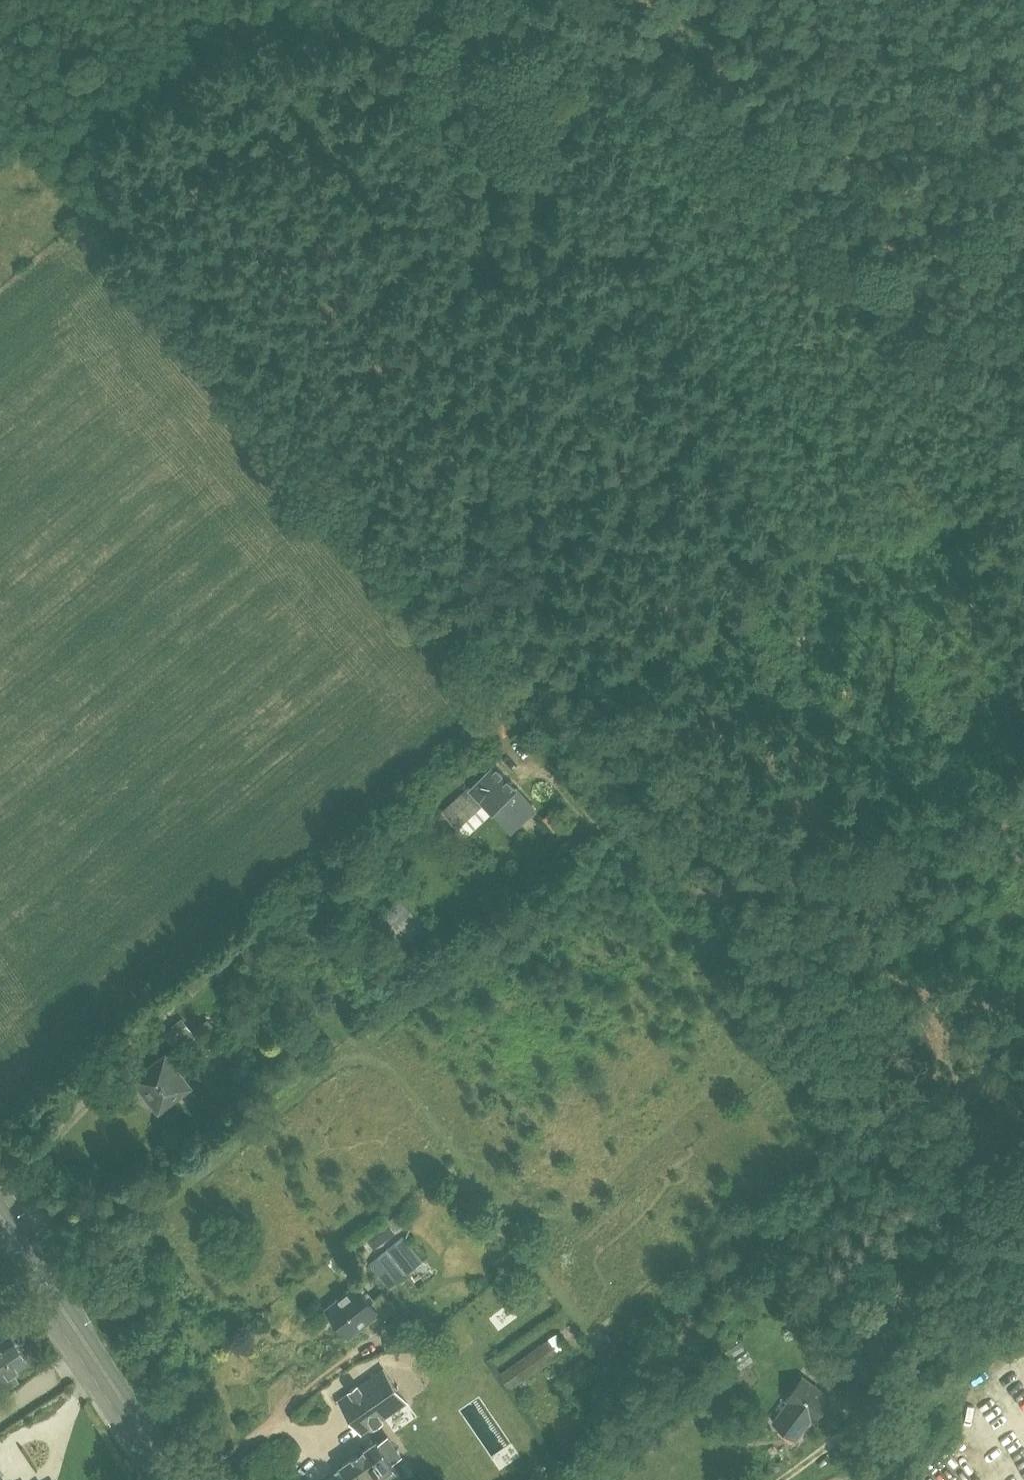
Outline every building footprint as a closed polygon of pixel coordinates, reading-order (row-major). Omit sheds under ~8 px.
[(536,810),(494,764),(444,811),(458,827),(485,802),(493,812),(502,804),(520,824),(536,810)] [(479,843),(503,823),(496,815),(472,834),(479,843)] [(461,933),(470,925),(462,916),(453,923),(461,933)] [(327,938),(335,949),(344,942),(336,932),(327,938)] [(225,992),(231,1000),(242,990),(236,983),(225,992)] [(165,1032),(175,1046),(193,1032),(182,1019),(165,1032)] [(135,1077),(159,1108),(191,1084),(176,1064),(184,1057),(175,1046),(135,1077)] [(396,1214),(390,1219),(397,1228),(403,1223),(396,1214)] [(376,1247),(392,1235),(388,1230),(393,1226),(390,1222),(370,1238),(376,1247)] [(387,1250),(402,1270),(419,1256),(404,1237),(387,1250)] [(402,1270),(387,1250),(371,1264),(386,1283),(402,1270)] [(327,1308),(348,1335),(379,1311),(359,1284),(327,1308)] [(4,1389),(18,1380),(12,1371),(26,1362),(8,1333),(0,1339),(0,1383),(4,1389)] [(498,1374),(510,1390),(561,1354),(567,1362),(574,1357),(567,1346),(560,1351),(549,1337),(498,1374)] [(339,1399),(363,1435),(374,1427),(409,1403),(414,1410),(424,1402),(418,1394),(408,1401),(384,1367),(348,1390),(349,1392),(339,1399)] [(773,1422),(798,1440),(813,1418),(815,1419),(831,1398),(803,1377),(787,1398),(789,1400),(773,1422)] [(343,1479),(391,1479),(400,1473),(392,1462),(400,1456),(387,1439),(379,1444),(377,1440),(342,1465),(343,1466),(336,1470),(343,1479)]
